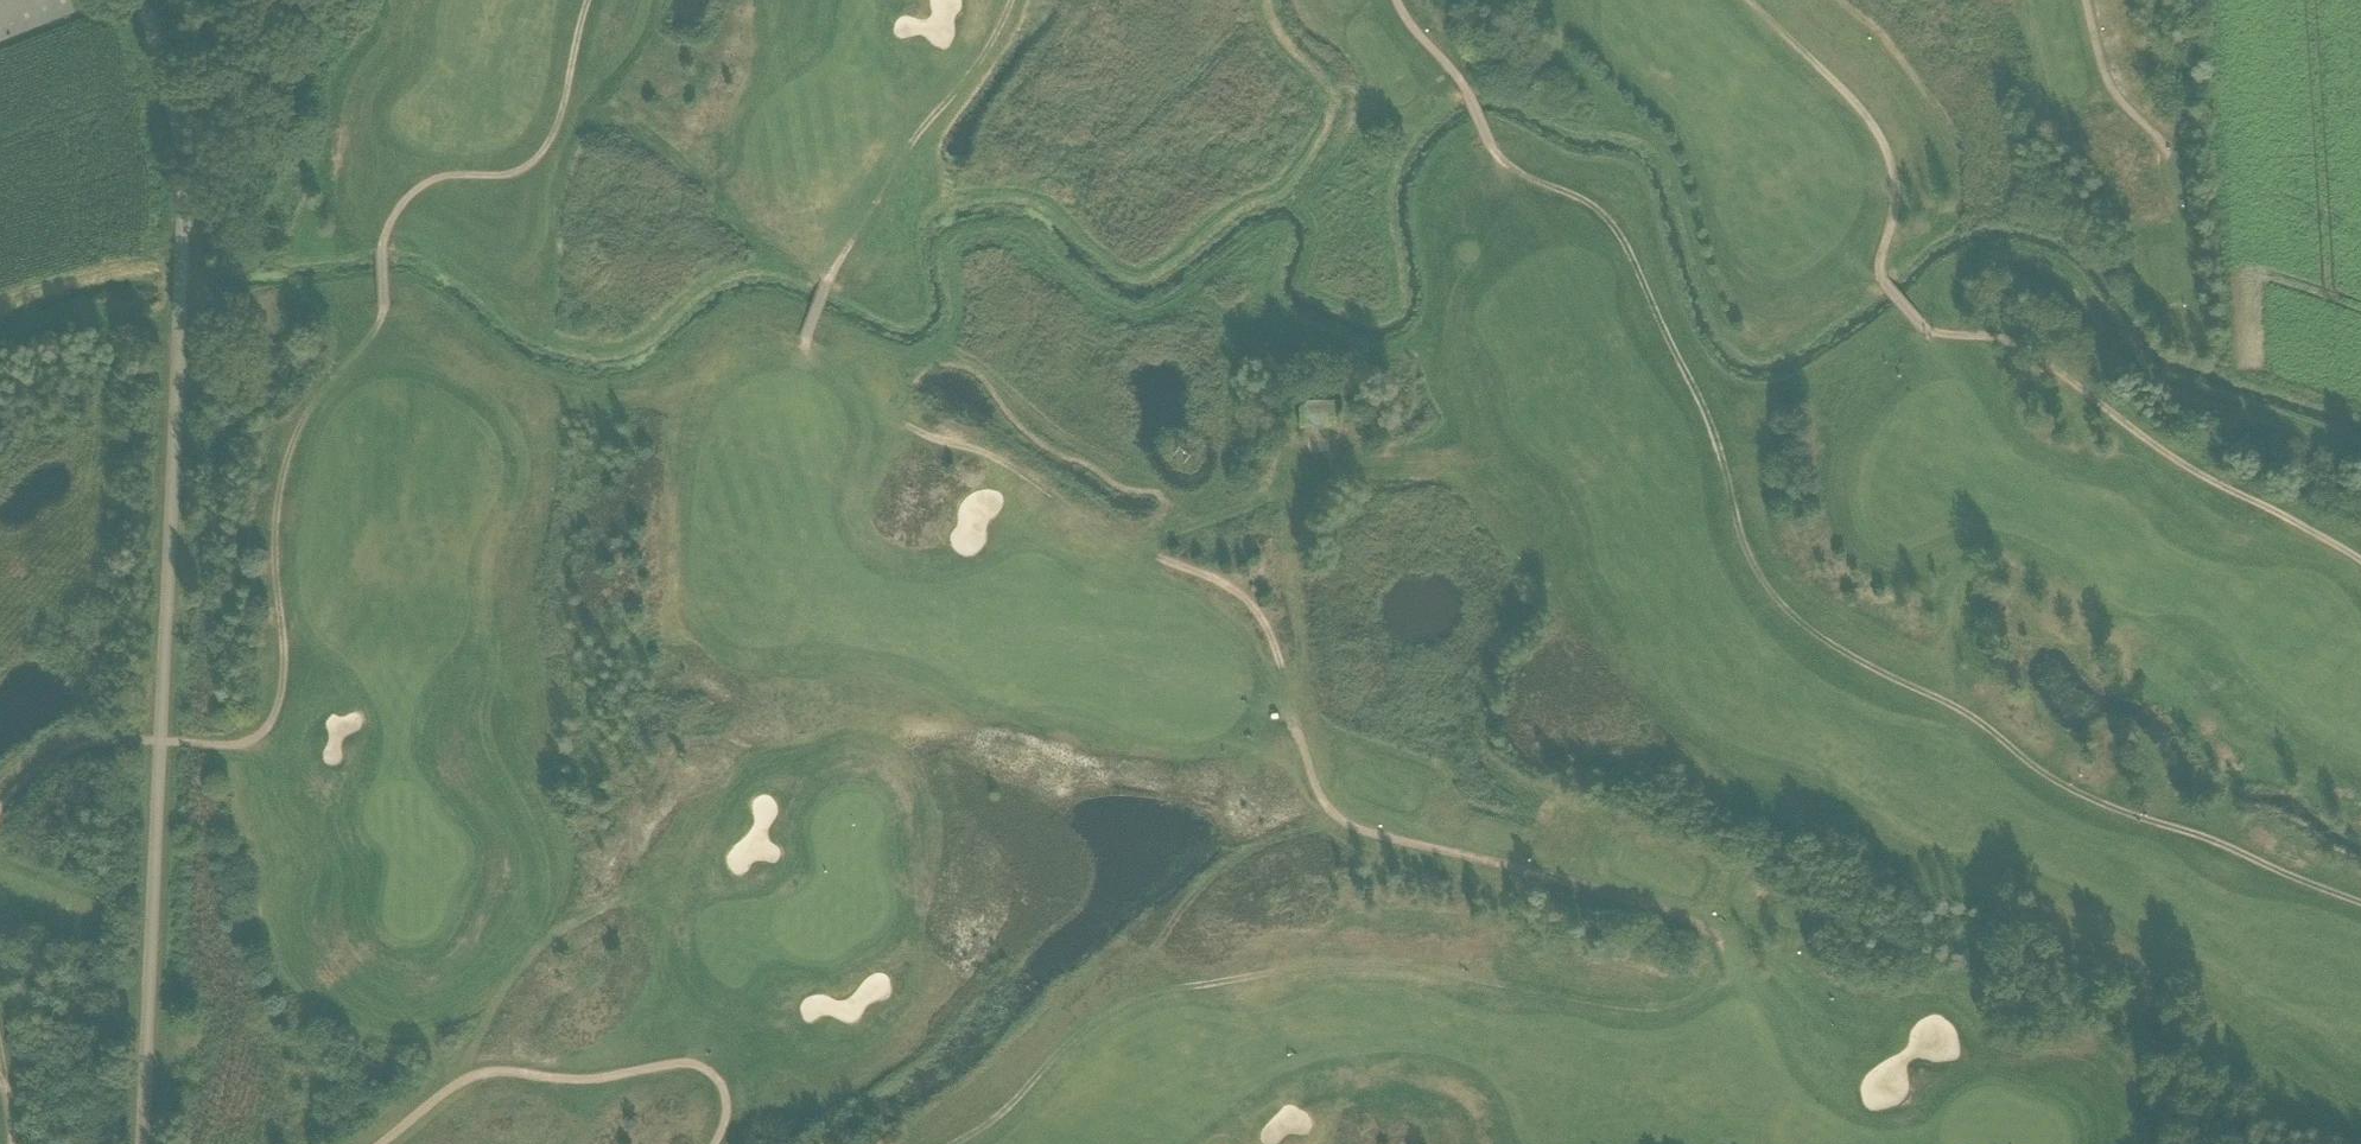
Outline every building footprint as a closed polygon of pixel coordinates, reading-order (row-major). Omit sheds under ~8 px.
[(73,12),(69,0),(0,0),(0,41),(73,12)] [(1341,431),(1342,405),(1302,403),(1301,429),(1341,431)]
